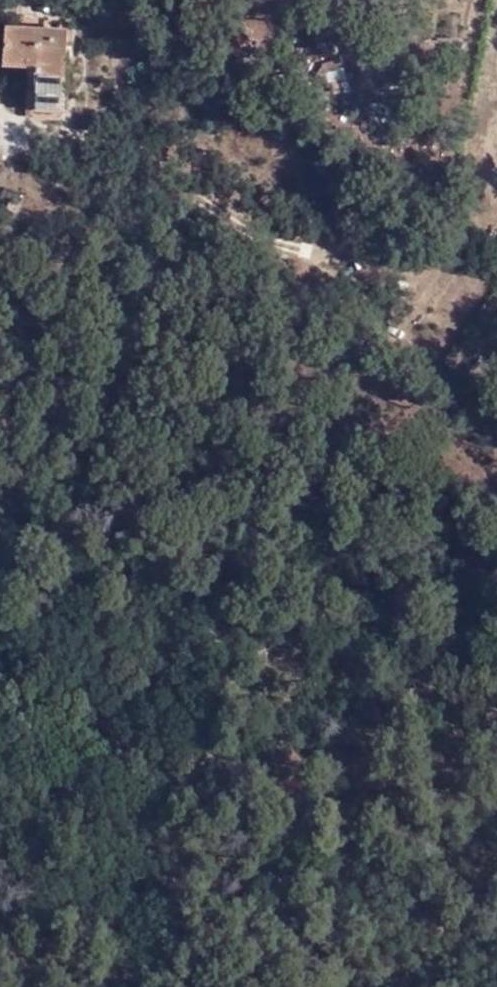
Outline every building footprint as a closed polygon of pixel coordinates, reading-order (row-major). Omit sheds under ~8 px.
[(48,107),(64,108),(64,88),(71,89),(73,26),(20,22),(19,59),(49,61),(48,107)]
